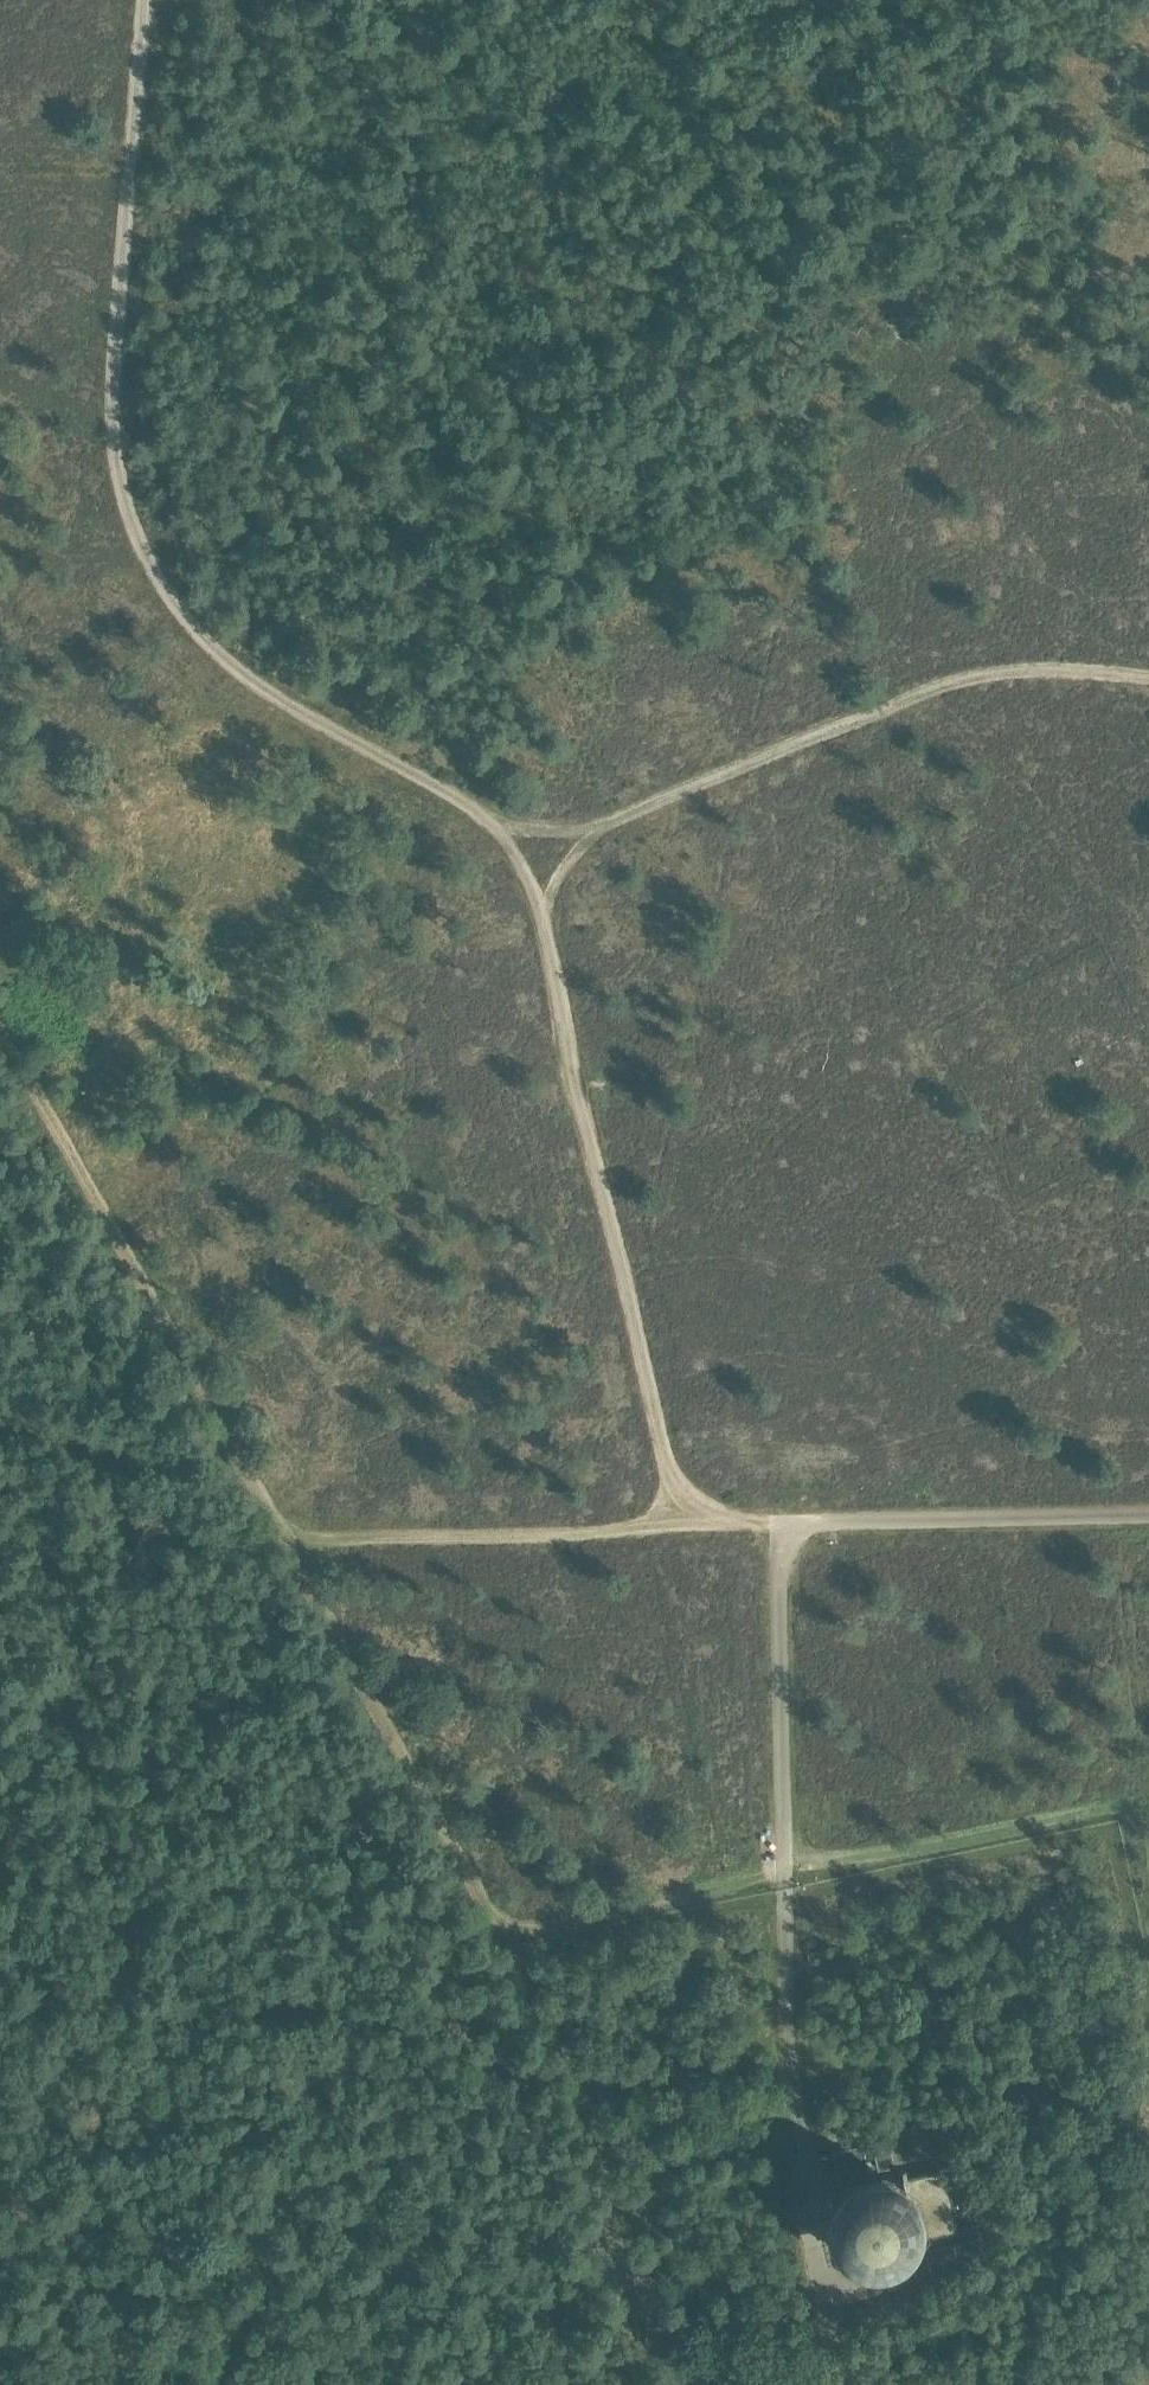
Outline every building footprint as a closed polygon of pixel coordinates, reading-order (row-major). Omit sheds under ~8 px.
[(879,2169),(893,2166),(888,2140),(873,2144),(879,2169)] [(866,2160),(863,2146),(832,2153),(839,2184),(870,2177),(868,2168),(872,2168),(870,2160),(866,2160)] [(856,2259),(871,2256),(879,2254),(910,2247),(909,2243),(959,2232),(945,2170),(893,2181),(894,2186),(842,2198),(856,2259)] [(840,2253),(845,2275),(857,2272),(853,2250),(840,2253)]
